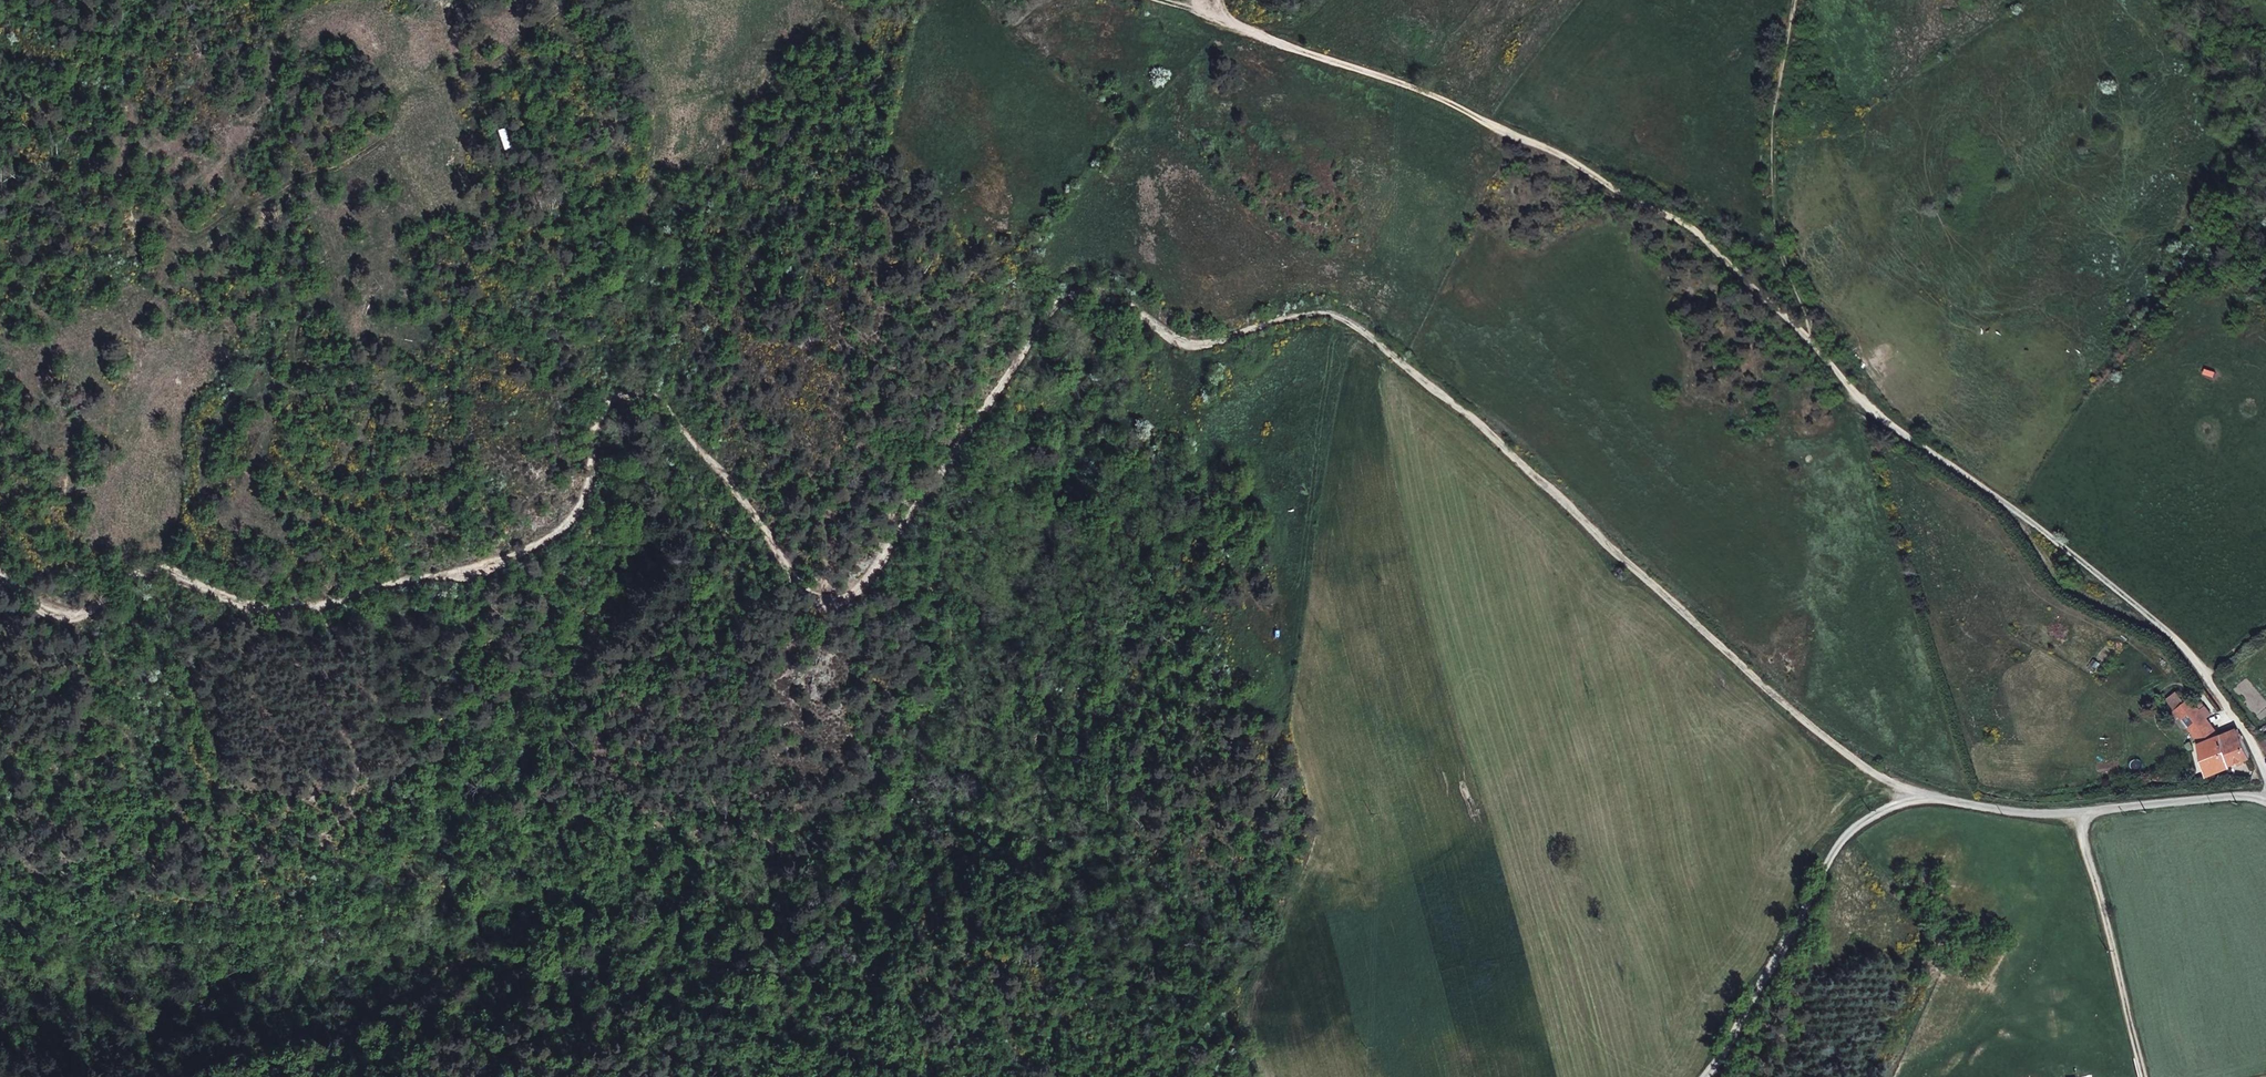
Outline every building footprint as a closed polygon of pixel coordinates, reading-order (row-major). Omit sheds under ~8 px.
[(2195,699),(2177,711),(2200,744),(2208,738),(2217,732),(2212,724),(2195,699)] [(2200,744),(2202,751),(2208,772),(2249,760),(2238,733),(2207,741),(2200,744)]
